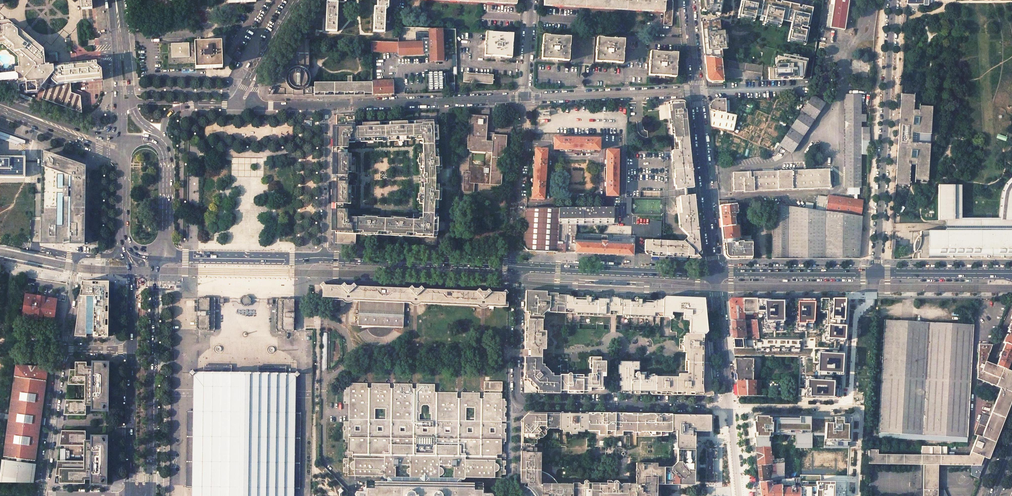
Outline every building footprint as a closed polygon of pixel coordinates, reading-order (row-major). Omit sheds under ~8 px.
[(82,10),(93,9),(92,0),(81,0),(82,10)] [(377,7),(374,7),(373,31),(385,32),(385,9),(387,9),(387,8),(388,8),(389,0),(377,0),(377,7)] [(544,6),(664,12),(663,25),(672,26),(673,2),(672,1),(672,0),(544,0),(544,6)] [(699,4),(703,44),(704,57),(721,59),(721,57),(722,57),(721,49),(727,49),(733,33),(735,24),(732,22),(736,0),(699,0),(699,4)] [(738,15),(755,18),(755,14),(756,11),(766,13),(765,16),(765,20),(781,23),(782,20),(782,17),(792,19),(792,22),(788,38),(806,41),(813,7),(802,4),(802,7),(799,6),(799,4),(781,0),(780,2),(776,1),(776,0),(741,0),(738,15)] [(834,5),(830,4),(827,27),(831,28),(845,30),(849,0),(834,0),(834,5)] [(338,2),(327,1),(326,31),(337,31),(338,2)] [(3,45),(18,57),(19,66),(16,67),(16,72),(1,73),(0,72),(0,84),(19,90),(18,83),(26,83),(28,93),(38,93),(43,87),(45,88),(42,99),(72,110),(82,104),(80,96),(72,93),(71,84),(77,83),(77,80),(99,78),(97,62),(80,63),(58,66),(54,63),(54,62),(56,62),(55,55),(53,56),(50,56),(50,58),(48,58),(45,56),(45,50),(18,28),(9,20),(0,21),(0,45),(3,45)] [(401,27),(398,39),(398,57),(430,56),(430,61),(443,61),(443,55),(442,28),(441,29),(431,30),(431,28),(401,27)] [(486,32),(484,56),(499,57),(512,58),(513,34),(486,32)] [(571,37),(543,35),(542,59),(556,60),(569,61),(571,37)] [(595,37),(573,36),(571,64),(593,66),(595,37)] [(624,39),(597,37),(596,61),(609,62),(623,63),(624,39)] [(309,40),(300,39),(291,55),(287,55),(288,61),(285,66),(281,73),(286,76),(276,92),(285,92),(285,95),(312,94),(315,94),(315,95),(373,95),(394,94),(394,80),(376,81),(372,81),(352,81),(352,76),(348,76),(348,81),(314,82),(314,87),(311,87),(311,86),(309,86),(309,84),(310,83),(311,80),(311,77),(310,73),(309,71),(309,40)] [(197,43),(168,44),(169,64),(195,63),(196,68),(210,68),(223,67),(221,42),(200,42),(200,40),(197,40),(197,43)] [(398,42),(371,42),(371,51),(398,52),(398,42)] [(814,58),(763,47),(762,52),(779,56),(778,62),(791,65),(789,82),(811,82),(814,58)] [(678,53),(650,51),(649,75),(662,76),(676,77),(678,53)] [(721,59),(704,57),(705,68),(706,77),(712,82),(723,82),(721,59)] [(743,63),(730,61),(728,68),(762,75),(763,67),(743,63)] [(440,72),(424,73),(424,92),(441,92),(440,72)] [(493,75),(464,73),(463,82),(493,84),(493,75)] [(914,95),(901,94),(899,117),(895,182),(909,183),(910,165),(915,165),(915,171),(914,180),(928,180),(930,144),(929,144),(929,138),(929,134),(930,134),(932,107),(919,106),(919,110),(916,110),(913,110),(914,95)] [(846,95),(846,187),(848,187),(848,195),(855,195),(855,199),(857,200),(857,194),(859,194),(859,187),(860,187),(860,155),(869,155),(869,128),(860,128),(860,121),(865,121),(865,115),(860,115),(860,95),(846,95)] [(726,113),(726,99),(714,99),(712,101),(709,105),(710,109),(726,113)] [(808,105),(770,157),(774,157),(780,149),(789,155),(824,107),(812,99),(808,105)] [(673,128),(673,138),(689,137),(688,120),(687,120),(685,104),(685,103),(684,102),(683,101),(682,100),(670,101),(671,111),(669,112),(671,128),(673,128)] [(726,113),(710,109),(711,118),(711,126),(733,131),(737,115),(726,113)] [(363,119),(357,119),(357,127),(355,127),(354,114),(336,115),(336,126),(333,127),(332,220),(331,231),(335,231),(335,243),(356,244),(356,234),(436,237),(438,214),(434,214),(434,210),(434,209),(438,209),(439,201),(441,201),(442,194),(442,189),(439,189),(440,185),(435,185),(434,174),(439,174),(439,170),(442,170),(441,158),(438,158),(438,150),(434,150),(434,149),(434,145),(438,144),(437,121),(400,122),(371,123),(363,123),(363,119)] [(488,116),(469,115),(467,149),(469,149),(468,170),(463,170),(463,191),(474,192),(474,183),(501,185),(503,149),(506,149),(506,143),(507,136),(493,135),(493,141),(486,140),(488,116)] [(997,133),(995,137),(1004,141),(1006,137),(997,133)] [(671,154),(674,186),(675,189),(693,187),(693,184),(694,184),(689,137),(673,138),(674,150),(671,150),(672,154),(671,154)] [(600,138),(554,138),(554,149),(566,150),(589,150),(600,150),(600,138)] [(535,148),(532,199),(544,199),(545,186),(546,160),(547,149),(535,148)] [(42,156),(42,164),(51,154),(42,150),(42,156)] [(606,185),(606,196),(618,196),(618,150),(606,150),(606,163),(606,185)] [(85,166),(51,154),(42,164),(41,184),(40,244),(84,245),(85,166)] [(24,178),(24,157),(0,157),(0,177),(24,178)] [(829,169),(733,172),(733,191),(831,188),(831,178),(829,178),(829,169)] [(938,186),(938,221),(946,221),(946,231),(921,231),(921,235),(918,236),(914,243),(914,250),(915,250),(912,259),(1011,259),(1011,178),(1006,184),(1001,198),(999,218),(961,218),(961,186),(938,186)] [(9,198),(9,182),(0,182),(0,198),(9,198)] [(23,198),(23,183),(11,183),(11,198),(23,198)] [(682,241),(644,240),(644,250),(644,251),(645,252),(645,253),(646,253),(647,254),(651,254),(651,256),(666,257),(678,257),(687,258),(687,256),(689,256),(689,258),(693,258),(699,258),(695,254),(697,252),(699,254),(701,254),(696,198),(694,198),(693,195),(679,196),(680,213),(677,213),(678,227),(686,235),(685,236),(686,236),(686,237),(685,237),(685,238),(685,239),(686,241),(684,239),(682,241)] [(825,211),(772,204),(772,259),(782,259),(797,259),(816,259),(841,259),(858,259),(861,217),(860,216),(862,201),(857,200),(855,199),(828,196),(825,211)] [(740,206),(740,204),(736,204),(729,205),(728,205),(719,206),(721,227),(736,226),(735,214),(737,214),(736,206),(740,206)] [(614,207),(526,208),(523,247),(528,251),(612,254),(632,255),(633,239),(632,239),(632,237),(628,237),(628,239),(613,238),(614,223),(617,223),(617,208),(614,208),(614,207)] [(736,226),(721,227),(723,248),(724,256),(728,259),(738,259),(751,259),(751,241),(741,241),(739,226),(736,226)] [(109,282),(82,281),(80,289),(74,336),(100,337),(108,337),(108,309),(109,282)] [(324,282),(321,285),(324,288),(323,299),(346,300),(359,300),(358,323),(403,325),(404,311),(404,303),(414,303),(427,303),(469,305),(483,305),(494,306),(508,306),(508,292),(506,290),(505,291),(504,292),(491,292),(488,289),(485,292),(482,291),(480,289),(477,291),(423,289),(421,286),(418,289),(414,289),(411,286),(409,288),(356,286),(353,284),(350,286),(347,286),(345,283),(343,284),(342,285),(327,285),(324,282)] [(528,291),(526,293),(525,312),(528,312),(528,315),(529,316),(529,319),(542,319),(545,320),(545,326),(545,335),(546,335),(552,335),(559,342),(565,342),(566,313),(564,313),(565,296),(558,294),(547,293),(547,292),(528,291)] [(57,299),(26,294),(22,317),(29,318),(29,320),(22,319),(22,324),(52,329),(52,323),(47,322),(47,321),(54,322),(57,299)] [(244,296),(241,299),(241,303),(244,306),(248,306),(251,303),(251,299),(248,296),(244,296)] [(568,296),(565,296),(564,313),(566,313),(614,315),(662,317),(663,300),(661,300),(659,300),(656,300),(656,301),(653,301),(653,303),(651,303),(651,299),(640,298),(640,299),(638,299),(637,298),(634,299),(631,299),(631,300),(619,300),(619,299),(614,299),(609,299),(609,300),(598,299),(598,298),(594,297),(592,296),(590,298),(588,298),(588,297),(578,297),(578,301),(575,301),(575,299),(572,298),(572,297),(569,296),(568,296)] [(663,296),(663,300),(662,317),(671,318),(672,313),(684,313),(684,319),(690,320),(690,334),(705,334),(707,332),(707,330),(706,330),(705,325),(705,324),(705,323),(705,322),(705,318),(704,317),(704,316),(705,315),(704,311),(703,310),(703,309),(704,308),(704,307),(703,306),(704,305),(704,304),(704,303),(704,301),(703,300),(702,299),(701,299),(700,299),(699,300),(695,299),(694,300),(693,300),(692,299),(688,299),(687,300),(686,300),(685,299),(681,299),(680,300),(679,299),(678,299),(673,298),(673,297),(663,296)] [(209,298),(197,298),(197,311),(197,316),(197,329),(209,329),(215,330),(215,298),(214,298),(209,298)] [(277,299),(276,331),(282,331),(293,331),(294,318),(294,313),(294,300),(282,299),(277,299)] [(740,299),(731,299),(729,301),(731,320),(743,320),(750,320),(757,320),(756,299),(747,299),(740,299)] [(783,299),(756,299),(757,320),(763,319),(764,334),(782,334),(783,299)] [(810,334),(811,299),(788,299),(789,317),(795,316),(794,333),(810,334)] [(823,340),(844,341),(846,299),(818,299),(818,314),(824,314),(823,340)] [(529,319),(525,319),(525,350),(527,349),(530,350),(530,354),(529,357),(527,357),(526,376),(534,384),(541,391),(548,391),(560,391),(560,377),(554,376),(554,374),(550,374),(550,373),(545,367),(544,367),(544,364),(541,364),(541,354),(541,350),(546,350),(546,343),(549,343),(549,338),(546,338),(546,335),(545,335),(545,326),(542,326),(542,319),(529,319)] [(732,330),(732,339),(744,339),(759,339),(757,320),(750,320),(751,329),(744,329),(743,320),(731,320),(732,330)] [(974,325),(884,320),(878,433),(968,437),(974,325)] [(1011,322),(1011,321),(1007,332),(1010,333),(1009,336),(1006,335),(1003,342),(1005,343),(1001,352),(1000,352),(999,356),(1000,356),(996,365),(1005,369),(1011,351),(1011,321),(1011,322)] [(690,334),(686,334),(686,336),(683,336),(684,337),(684,338),(679,338),(679,347),(679,349),(684,349),(684,352),(686,352),(686,370),(690,370),(690,373),(678,373),(678,377),(648,377),(648,378),(646,377),(646,373),(641,373),(641,374),(639,374),(639,373),(637,371),(637,369),(638,369),(638,361),(619,361),(619,377),(621,378),(621,394),(630,394),(643,394),(666,394),(695,394),(714,394),(709,350),(709,348),(708,334),(705,334),(690,334)] [(744,339),(732,339),(734,349),(746,349),(744,339)] [(765,341),(764,350),(800,351),(801,341),(765,341)] [(978,344),(978,345),(977,346),(977,349),(978,349),(977,379),(1001,388),(994,404),(993,403),(989,414),(990,414),(989,417),(988,416),(986,420),(988,420),(986,426),(978,424),(974,434),(977,436),(969,455),(940,455),(940,465),(971,465),(971,475),(979,478),(986,458),(989,459),(1011,399),(1011,372),(1005,369),(996,365),(985,361),(992,344),(978,344)] [(842,378),(844,353),(818,352),(818,375),(802,375),(802,396),(833,396),(834,377),(842,378)] [(857,372),(865,372),(865,356),(857,356),(857,372)] [(601,358),(590,357),(590,369),(592,369),(592,374),(588,375),(588,378),(583,378),(583,376),(576,376),(572,375),(570,374),(568,375),(560,375),(560,377),(560,391),(567,391),(567,393),(579,393),(583,393),(583,392),(590,392),(590,390),(600,390),(603,390),(604,377),(606,377),(606,362),(602,362),(601,358)] [(752,359),(735,359),(735,364),(736,374),(737,380),(752,380),(752,359)] [(75,370),(70,370),(68,384),(85,385),(84,400),(66,400),(64,415),(86,415),(86,406),(92,406),(92,410),(107,410),(107,406),(107,383),(108,363),(75,362),(75,370)] [(193,412),(188,412),(187,487),(192,487),(192,495),(294,495),(294,488),(299,488),(300,413),(295,413),(295,376),(296,376),(297,377),(299,374),(297,372),(295,373),(286,373),(285,372),(285,366),(258,366),(258,371),(257,372),(257,373),(250,373),(250,372),(249,371),(248,372),(248,373),(241,373),(241,372),(240,371),(239,372),(239,373),(232,372),(231,371),(231,366),(204,365),(204,371),(203,371),(203,372),(194,372),(192,370),(190,372),(192,375),(193,374),(194,374),(193,412)] [(47,367),(16,366),(4,457),(10,458),(9,463),(3,462),(1,479),(32,483),(34,466),(29,466),(30,462),(36,463),(47,367)] [(752,380),(737,380),(738,388),(738,395),(755,396),(761,396),(761,381),(752,380)] [(416,495),(418,495),(493,495),(493,494),(492,494),(483,494),(482,489),(480,488),(480,487),(475,487),(475,488),(460,488),(460,480),(463,480),(464,478),(505,479),(504,474),(506,474),(506,461),(505,461),(505,459),(505,458),(506,457),(506,454),(505,453),(504,444),(506,444),(506,425),(502,425),(502,423),(506,423),(506,406),(505,407),(505,405),(507,405),(507,398),(503,398),(503,393),(484,393),(484,400),(482,400),(480,400),(480,393),(461,393),(461,400),(459,400),(457,400),(457,393),(438,392),(438,394),(437,394),(434,394),(434,392),(434,385),(416,385),(416,394),(414,393),(412,393),(412,385),(393,384),(393,392),(391,392),(390,392),(390,385),(371,384),(371,392),(369,392),(367,392),(367,384),(349,384),(349,388),(345,388),(344,404),(349,404),(349,422),(344,422),(344,451),(343,452),(342,454),(342,455),(342,456),(343,457),(343,458),(343,473),(348,473),(348,476),(357,476),(357,492),(356,492),(355,493),(355,494),(355,495),(366,495),(368,495),(388,495),(388,492),(391,492),(391,495),(402,495),(405,495),(416,495)] [(521,433),(521,447),(532,448),(533,443),(536,443),(536,439),(537,430),(540,427),(555,427),(555,431),(560,431),(560,413),(530,413),(528,413),(521,419),(521,433)] [(562,413),(560,413),(560,431),(560,434),(587,435),(588,431),(598,431),(598,435),(604,435),(606,433),(606,414),(602,414),(602,416),(599,416),(599,414),(598,414),(574,413),(562,413)] [(614,414),(606,414),(606,433),(614,433),(614,414)] [(619,414),(614,414),(614,433),(616,435),(622,435),(622,432),(632,432),(632,433),(636,433),(641,433),(641,432),(648,432),(648,433),(648,434),(649,434),(649,435),(650,435),(651,435),(651,436),(661,436),(661,435),(662,434),(663,434),(663,433),(663,432),(671,433),(671,432),(672,417),(672,415),(669,415),(669,416),(667,416),(667,415),(622,414),(622,416),(619,416),(619,414)] [(675,417),(672,417),(671,432),(676,432),(676,449),(677,449),(692,450),(692,435),(692,433),(692,432),(692,431),(694,429),(697,431),(698,432),(699,431),(705,431),(706,432),(707,431),(710,428),(709,427),(709,421),(710,420),(708,419),(708,418),(707,418),(707,416),(706,417),(699,417),(698,416),(698,417),(691,417),(685,417),(684,416),(683,417),(677,416),(677,415),(675,415),(675,417)] [(849,443),(851,417),(821,417),(752,416),(754,434),(756,447),(770,447),(774,447),(784,447),(800,447),(849,448),(849,443)] [(62,431),(60,445),(84,446),(84,461),(58,461),(56,476),(59,476),(59,483),(85,484),(85,480),(91,480),(91,484),(106,484),(106,478),(106,462),(107,436),(91,436),(91,440),(85,440),(85,431),(62,431)] [(868,449),(868,464),(921,465),(921,490),(916,489),(913,495),(947,495),(945,490),(940,490),(940,465),(940,455),(941,446),(921,446),(921,455),(880,454),(880,450),(878,450),(868,449)] [(543,472),(540,472),(540,453),(536,453),(536,448),(532,448),(521,447),(521,459),(520,485),(523,486),(526,487),(529,490),(530,490),(533,493),(535,495),(573,495),(573,483),(558,483),(557,481),(555,479),(553,476),(550,474),(547,473),(543,472)] [(770,447),(756,447),(757,457),(758,465),(766,465),(776,464),(784,462),(784,458),(773,459),(772,456),(771,456),(770,447)] [(694,485),(695,450),(692,450),(677,449),(676,461),(671,467),(664,467),(664,484),(668,484),(673,484),(694,485)] [(717,449),(706,449),(706,459),(707,459),(707,473),(706,473),(706,483),(717,483),(717,473),(713,473),(713,459),(717,459),(717,449)] [(759,475),(759,482),(781,479),(784,479),(784,462),(776,464),(777,476),(767,477),(766,465),(758,465),(759,475)] [(664,467),(656,467),(656,463),(636,463),(636,484),(629,483),(629,495),(657,495),(657,493),(657,487),(657,484),(661,484),(664,484),(664,467)] [(800,480),(800,477),(784,479),(781,479),(781,495),(800,495),(800,480)] [(781,479),(759,482),(760,489),(760,491),(761,495),(781,495),(781,479)] [(629,483),(623,483),(622,485),(618,481),(617,480),(616,480),(615,480),(614,481),(613,482),(613,484),(594,483),(592,485),(588,480),(587,480),(585,480),(584,480),(583,481),(583,484),(580,484),(578,482),(573,482),(573,483),(573,495),(629,495),(629,483)] [(846,480),(800,480),(800,495),(846,495),(846,480)]
